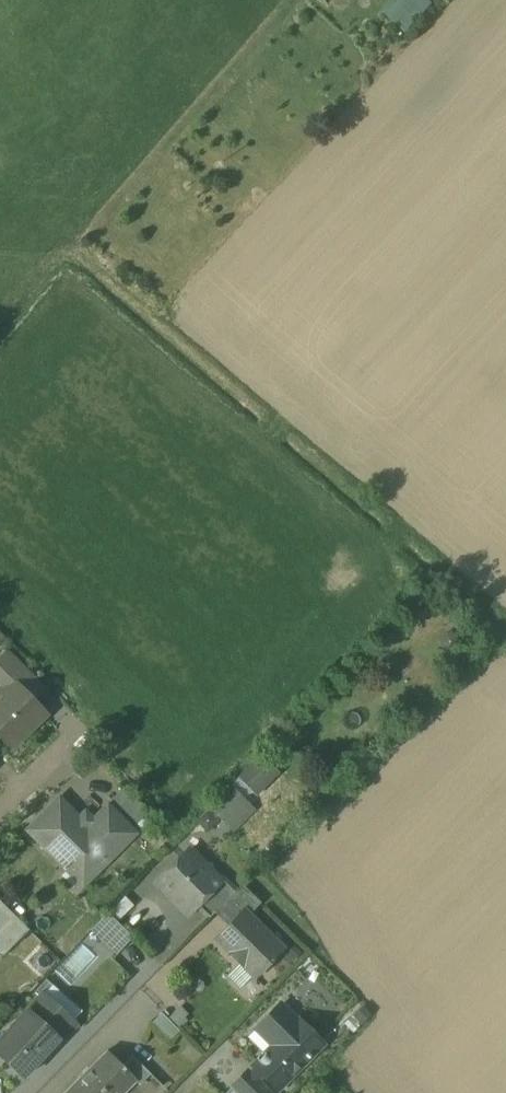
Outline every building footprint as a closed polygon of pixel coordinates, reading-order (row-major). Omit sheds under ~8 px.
[(385,5),(406,27),(433,1),(432,0),(390,0),(385,5)] [(7,652),(0,660),(0,688),(4,692),(14,682),(23,691),(24,690),(25,691),(35,680),(7,652)] [(0,697),(0,736),(12,748),(46,715),(37,705),(37,704),(25,691),(24,690),(23,691),(14,682),(4,692),(0,697)] [(252,801),(282,772),(262,752),(232,780),(252,801)] [(229,790),(210,809),(226,824),(244,805),(229,790)] [(87,828),(59,800),(28,831),(68,872),(90,850),(104,864),(135,834),(124,824),(104,844),(94,834),(98,830),(91,824),(87,828)] [(124,824),(108,807),(91,824),(98,830),(94,834),(104,844),(124,824)] [(187,852),(158,881),(190,913),(197,907),(219,884),(219,883),(211,876),(211,870),(206,865),(200,865),(187,852)] [(223,878),(219,883),(219,884),(197,907),(208,918),(214,912),(236,890),(223,878)] [(236,890),(214,912),(228,926),(244,911),(248,915),(261,903),(242,884),(236,890)] [(0,901),(0,929),(3,927),(18,942),(29,931),(0,901)] [(228,926),(216,939),(230,953),(243,966),(255,977),(282,949),(248,915),(244,911),(228,926)] [(108,913),(93,929),(118,953),(133,938),(108,913)] [(0,1041),(0,1059),(20,1079),(71,1026),(42,997),(0,1041)] [(297,1022),(280,1005),(256,1029),(273,1046),(253,1066),(277,1091),(323,1045),(298,1020),(297,1022)] [(186,1037),(162,1013),(153,1022),(177,1046),(186,1037)] [(107,1051),(77,1081),(89,1092),(124,1092),(136,1081),(137,1080),(122,1065),(107,1051)] [(150,1074),(132,1055),(122,1065),(137,1080),(136,1081),(140,1084),(150,1074)] [(247,1072),(233,1086),(240,1092),(269,1092),(247,1072)] [(77,1081),(66,1092),(89,1092),(77,1081)]
